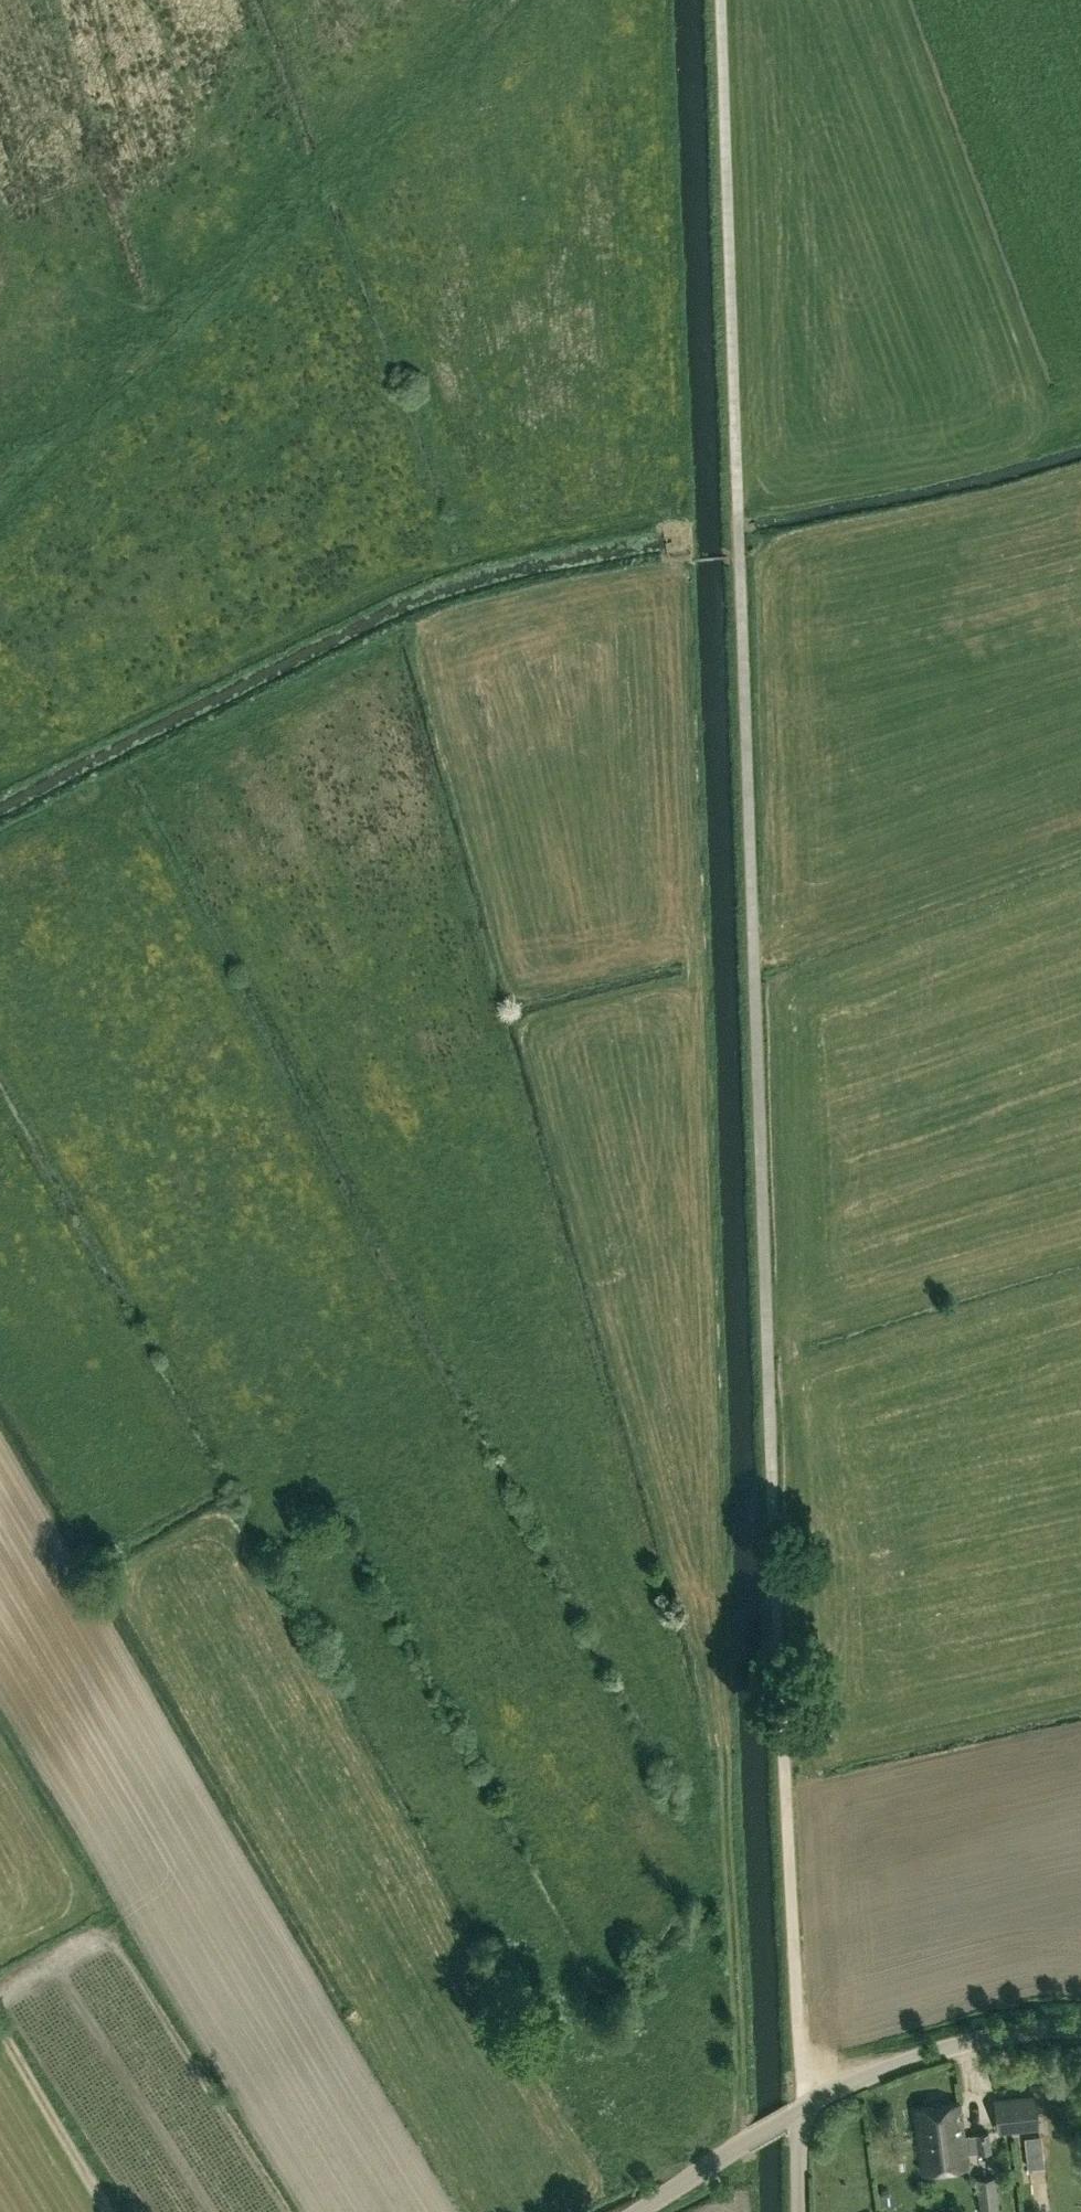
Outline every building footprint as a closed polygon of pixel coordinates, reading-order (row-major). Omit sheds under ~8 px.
[(996,2100),(1000,2131),(1039,2126),(1035,2095),(996,2100)] [(967,2153),(992,2150),(990,2132),(965,2135),(961,2103),(915,2109),(923,2171),(969,2165),(967,2153)] [(1043,2166),(1039,2135),(1025,2137),(1028,2168),(1043,2166)] [(976,2178),(980,2211),(1000,2208),(995,2176),(976,2178)]
